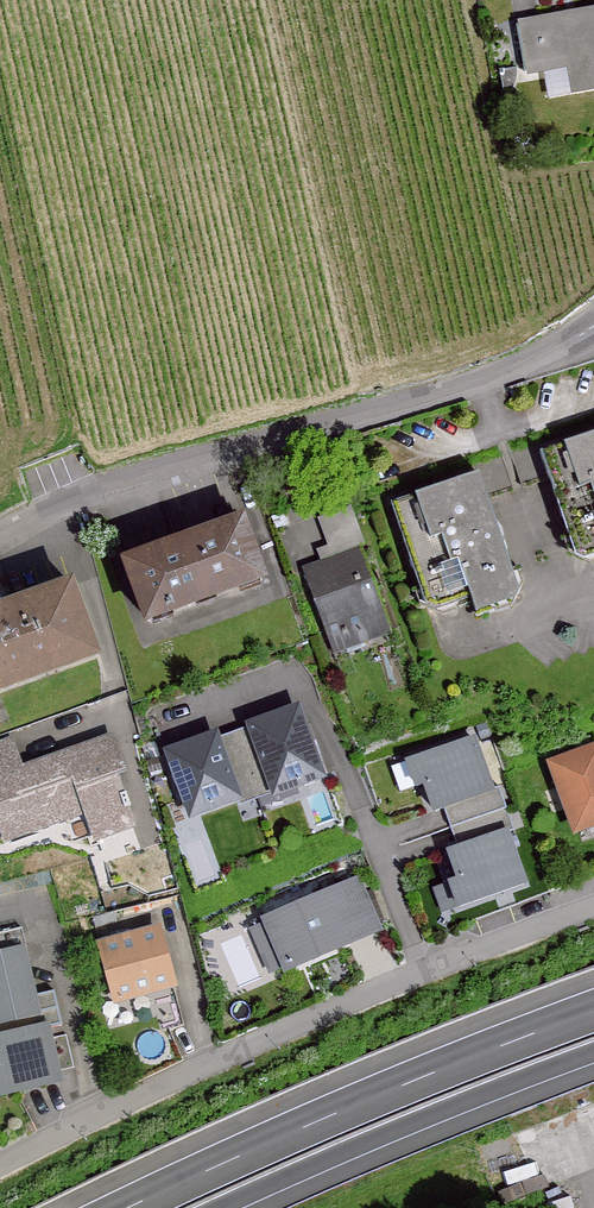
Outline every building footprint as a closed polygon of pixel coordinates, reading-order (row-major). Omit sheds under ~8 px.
[(593,97),(593,11),(515,25),(524,75),(542,72),(548,105),(593,97)] [(575,446),(588,487),(593,485),(593,440),(575,446)] [(523,598),(483,478),(429,496),(442,537),(453,533),(462,560),(472,556),(490,609),(523,598)] [(143,633),(268,588),(242,516),(117,562),(143,633)] [(335,663),(396,640),(362,549),(301,572),(335,663)] [(96,666),(67,586),(0,610),(0,700),(96,666)] [(265,805),(324,785),(299,712),(240,732),(265,805)] [(184,830),(243,809),(218,737),(159,757),(184,830)] [(500,798),(479,740),(399,769),(411,802),(425,797),(434,822),(500,798)] [(110,742),(20,773),(10,743),(0,746),(0,845),(77,819),(87,847),(139,830),(110,742)] [(593,835),(593,753),(545,771),(573,843),(593,835)] [(452,919),(532,890),(511,832),(444,856),(454,882),(440,887),(452,919)] [(278,978),(382,936),(360,881),(255,924),(278,978)] [(114,1008),(175,992),(158,929),(97,945),(114,1008)] [(24,950),(0,955),(0,1029),(39,1021),(24,950)] [(60,1091),(46,1026),(0,1035),(0,1103),(60,1091)]
